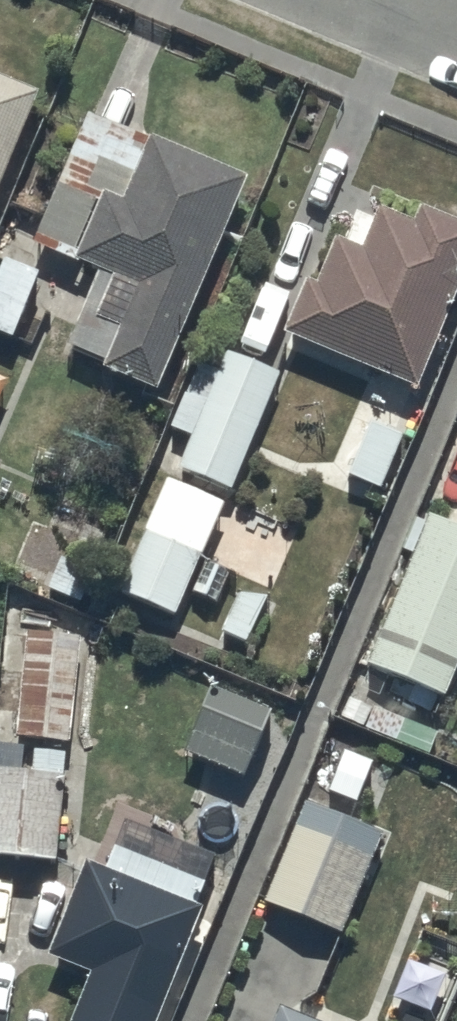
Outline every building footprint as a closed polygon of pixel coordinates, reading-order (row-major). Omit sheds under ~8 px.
[(38,109),(0,92),(0,196),(38,109)] [(155,408),(247,195),(152,154),(146,168),(81,140),(31,255),(98,284),(65,359),(107,377),(103,386),(155,408)] [(282,349),(416,404),(456,305),(456,237),(420,222),(412,241),(378,227),(362,266),(338,256),(319,301),(305,295),(282,349)] [(41,288),(6,273),(0,286),(0,348),(12,353),(41,288)] [(228,502),(280,387),(229,364),(220,382),(199,373),(170,437),(183,443),(170,472),(180,477),(179,480),(228,502)] [(403,451),(369,437),(347,488),(381,502),(403,451)] [(223,513),(169,490),(119,604),(174,628),(223,513)] [(456,664),(456,543),(413,524),(398,561),(412,567),(363,682),(436,713),(456,664)] [(80,648),(25,644),(17,748),(71,752),(80,648)] [(269,725),(209,699),(181,761),(241,788),(269,725)] [(55,877),(65,786),(60,786),(62,765),(33,762),(30,782),(22,781),(25,755),(0,753),(0,871),(55,877)] [(376,848),(300,816),(259,915),(335,947),(376,848)] [(83,877),(45,972),(90,991),(78,1020),(161,1020),(200,923),(188,919),(198,894),(114,861),(104,885),(83,877)]
